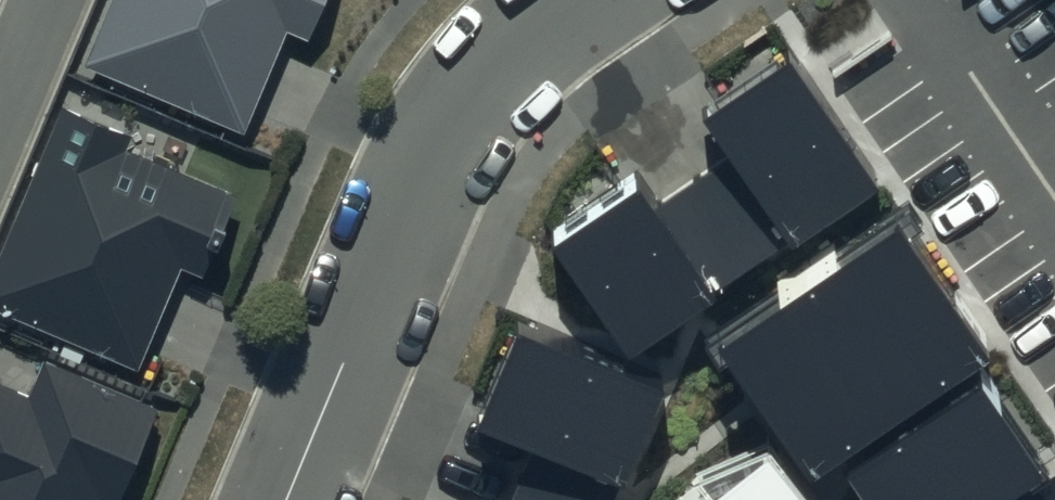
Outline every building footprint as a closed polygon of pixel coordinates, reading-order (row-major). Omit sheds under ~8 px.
[(87,66),(246,133),(288,33),(308,42),(325,0),(116,0),(87,66)] [(636,167),(554,223),(633,338),(873,174),(789,52),(705,110),(733,150),(660,201),(636,167)] [(62,108),(0,258),(0,314),(139,372),(182,269),(203,278),(237,197),(126,150),(131,137),(62,108)] [(892,209),(722,325),(812,454),(981,338),(892,209)] [(527,316),(487,412),(537,433),(509,499),(605,499),(658,370),(527,316)] [(43,362),(29,396),(0,384),(0,499),(119,499),(157,410),(43,362)] [(981,371),(848,462),(875,499),(982,499),(1042,459),(981,371)] [(714,469),(675,499),(814,499),(769,443),(714,469)]
